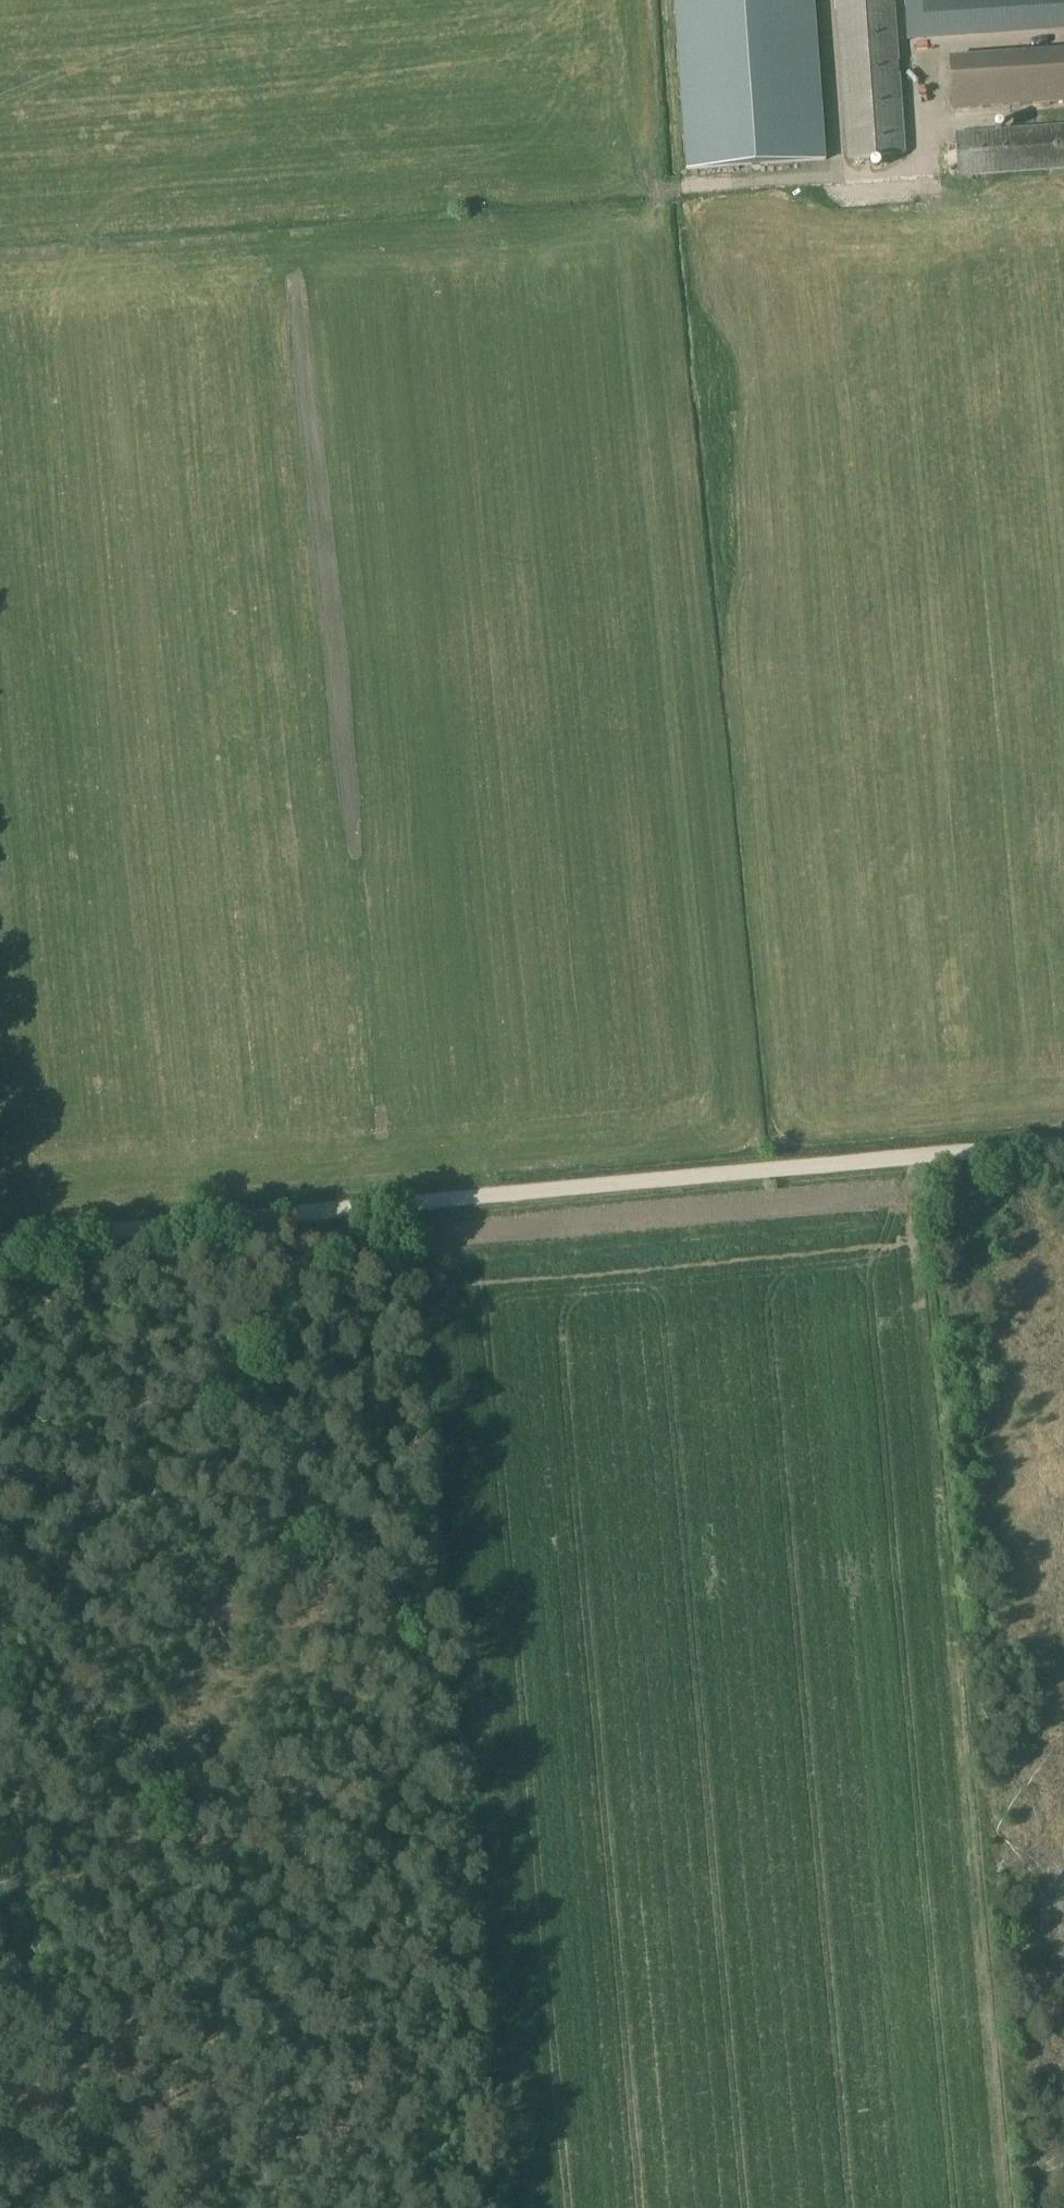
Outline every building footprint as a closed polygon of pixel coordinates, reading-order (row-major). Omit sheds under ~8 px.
[(686,170),(825,160),(814,0),(674,0),(686,170)] [(895,6),(895,0),(837,0),(846,152),(904,148),(895,6)] [(908,39),(1063,28),(1063,0),(905,0),(908,39)] [(949,57),(953,110),(1063,102),(1063,48),(949,57)] [(993,130),(967,132),(970,176),(1063,169),(1063,124),(993,130)]
